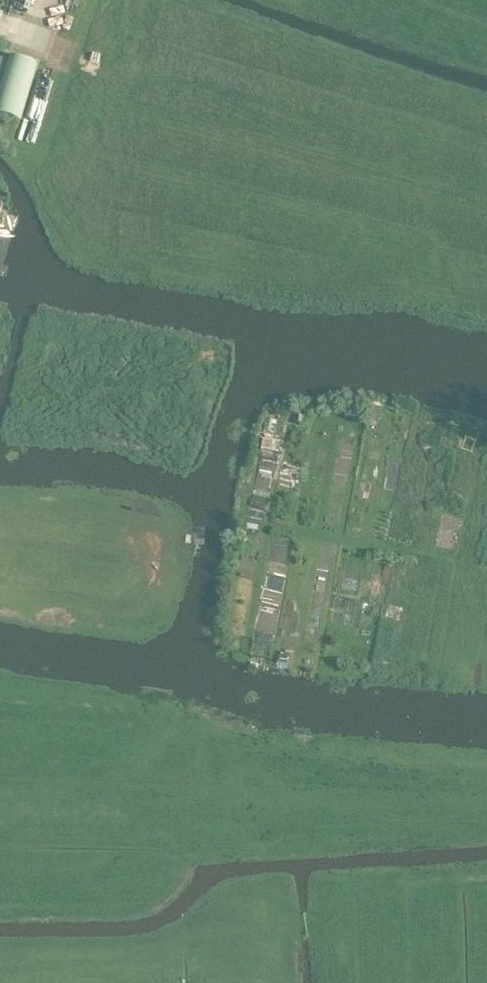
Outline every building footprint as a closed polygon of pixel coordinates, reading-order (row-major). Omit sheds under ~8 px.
[(22,9),(31,12),(34,0),(25,0),(22,9)] [(21,116),(37,59),(10,52),(0,87),(0,111),(21,116)] [(345,407),(344,414),(354,415),(355,408),(345,407)] [(278,451),(280,441),(263,438),(261,449),(278,451)]
